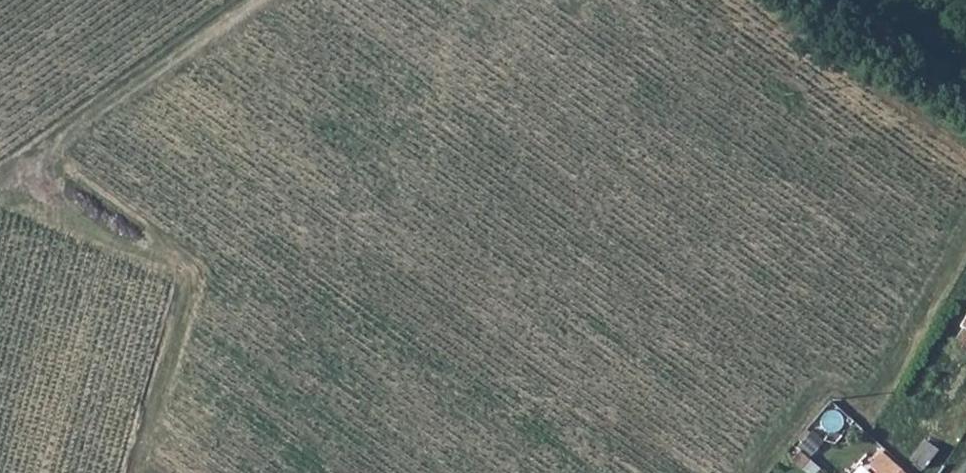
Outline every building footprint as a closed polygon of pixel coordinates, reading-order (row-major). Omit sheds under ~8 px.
[(955,327),(965,333),(965,305),(955,327)]
